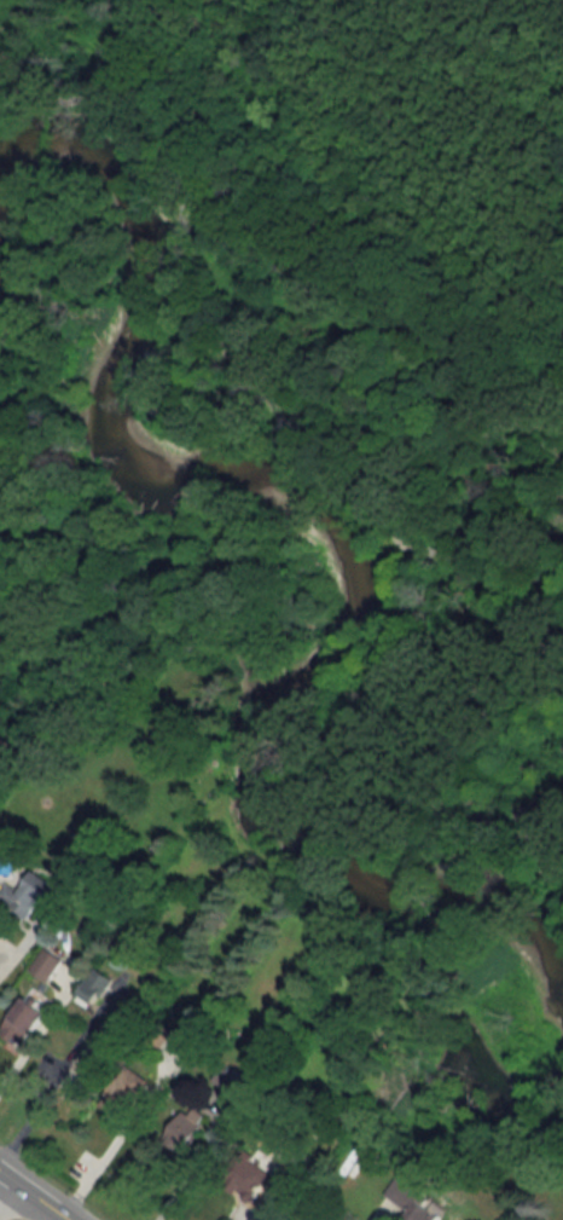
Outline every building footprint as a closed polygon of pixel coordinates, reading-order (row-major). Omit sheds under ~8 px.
[(36,902),(54,911),(66,888),(32,871),(22,891),(4,882),(0,889),(0,904),(28,917),(36,902)] [(61,959),(44,948),(30,969),(48,981),(61,959)] [(74,997),(88,1008),(111,981),(98,970),(74,997)] [(47,1011),(26,996),(1,1032),(23,1047),(47,1011)] [(186,1034),(200,1043),(207,1031),(194,1023),(191,1027),(190,1027),(186,1034)] [(81,1055),(90,1060),(69,1093),(85,1102),(123,1041),(99,1026),(81,1055)] [(125,1120),(150,1080),(127,1065),(102,1105),(125,1120)] [(186,1106),(165,1142),(187,1154),(208,1119),(186,1106)] [(343,1169),(356,1176),(369,1150),(356,1143),(343,1169)] [(287,1198),(304,1169),(286,1159),(279,1172),(240,1150),(222,1180),(252,1198),(261,1183),(287,1198)] [(442,1216),(420,1201),(424,1195),(398,1177),(385,1196),(408,1212),(405,1215),(412,1219),(439,1219),(442,1216)]
